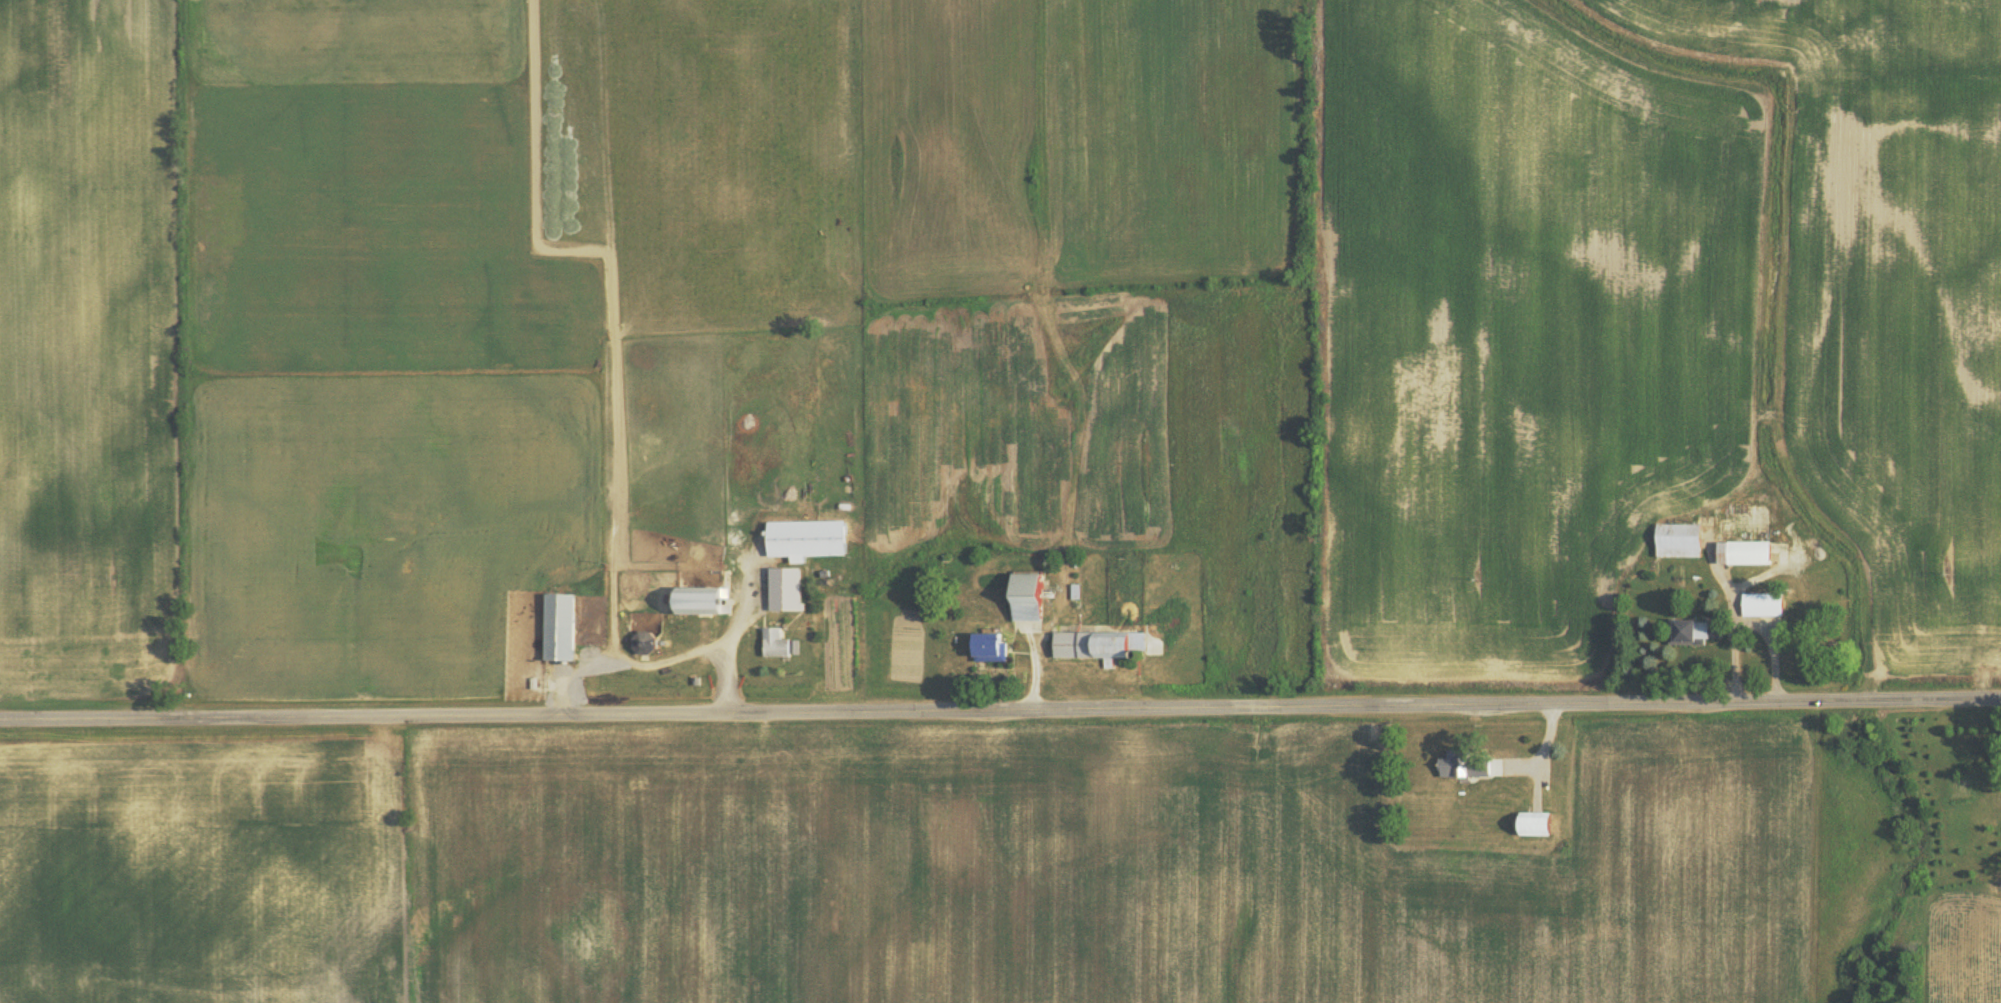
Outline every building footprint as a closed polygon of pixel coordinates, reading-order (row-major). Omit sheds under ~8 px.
[(790,562),(805,562),(804,555),(845,554),(844,519),(767,520),(767,555),(790,555),(790,562)] [(1701,522),(1656,521),(1656,555),(1700,556),(1701,522)] [(1769,539),(1717,540),(1717,563),(1769,563),(1769,539)] [(801,609),(801,566),(769,567),(769,610),(801,609)] [(1010,619),(1041,620),(1042,572),(1011,572),(1010,619)] [(720,586),(673,587),(674,613),(725,612),(725,600),(720,600),(720,586)] [(574,659),(576,592),(545,592),(544,658),(574,659)] [(1783,592),(1743,592),(1743,615),(1783,614),(1783,592)] [(1721,638),(1721,620),(1673,620),(1673,646),(1695,645),(1695,638),(1721,638)] [(764,655),(790,655),(789,637),(781,637),(781,626),(764,626),(764,655)] [(655,631),(634,630),(634,652),(655,653),(655,631)] [(999,631),(972,632),(973,660),(1007,659),(1006,641),(1000,641),(999,631)] [(1145,631),(1053,631),(1054,656),(1104,656),(1104,667),(1116,667),(1116,656),(1130,656),(1130,649),(1145,649),(1145,631)] [(791,652),(799,652),(799,638),(790,638),(791,652)] [(1487,775),(1487,765),(1468,765),(1468,754),(1455,754),(1455,748),(1446,748),(1446,757),(1439,756),(1438,775),(1487,775)] [(1518,834),(1550,835),(1550,811),(1518,811),(1518,834)]
